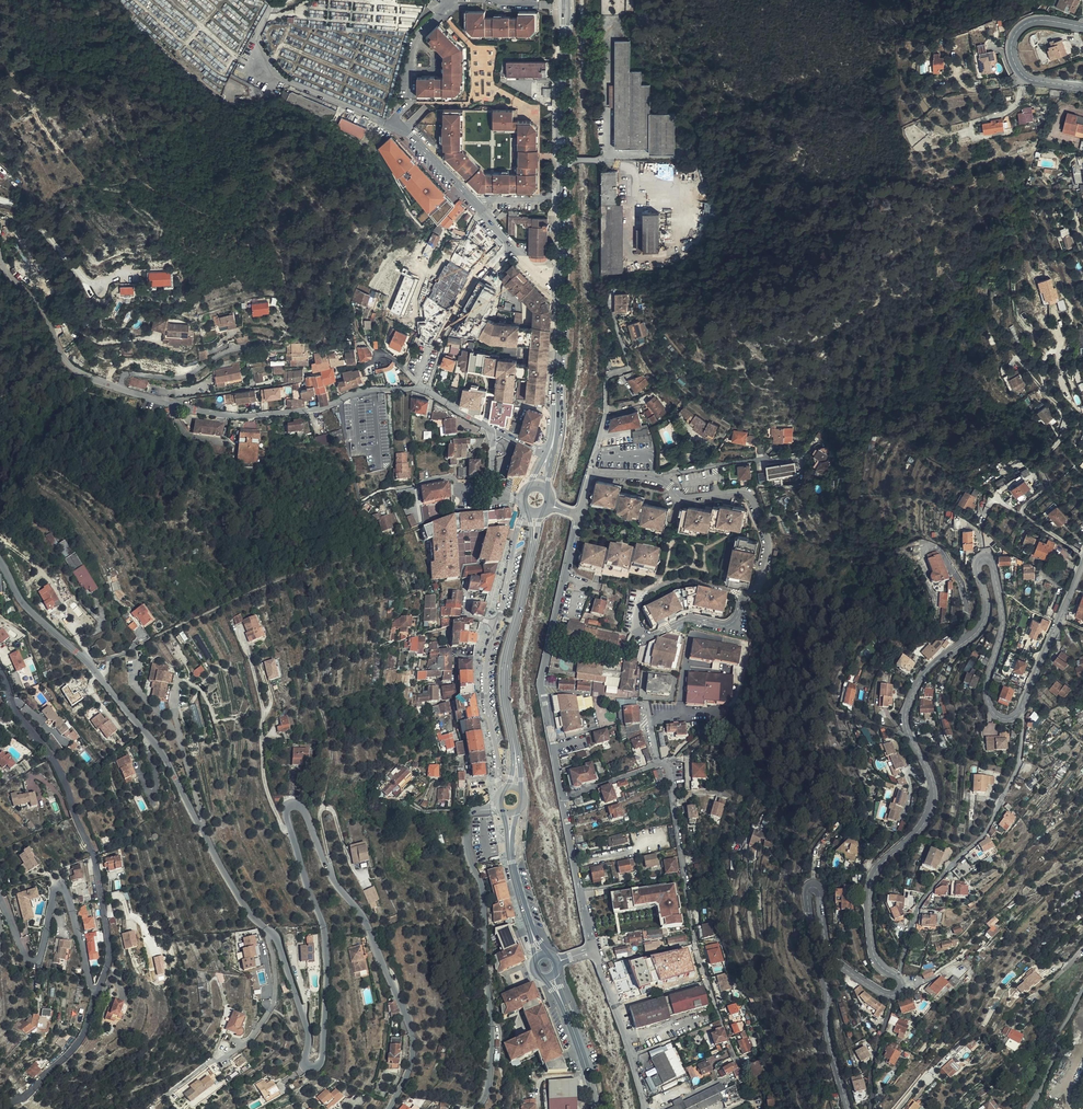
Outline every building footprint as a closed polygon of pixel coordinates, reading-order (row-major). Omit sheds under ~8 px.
[(1065,11),(1067,7),(1070,8),(1069,10),(1069,11),(1074,13),(1080,1),(1078,0),(1060,0),(1056,7),(1065,11)] [(380,15),(386,15),(387,12),(392,13),(393,7),(381,6),(380,15)] [(469,11),(466,11),(466,30),(472,37),(483,37),(483,34),(474,34),(471,31),(471,26),(469,26),(469,11)] [(483,11),(469,11),(469,26),(471,26),(471,31),(474,34),(483,34),(487,34),(531,34),(534,32),(534,27),(537,27),(537,11),(520,11),(520,16),(483,16),(483,11)] [(539,11),(537,11),(537,27),(534,27),(534,32),(531,34),(487,34),(487,37),(532,37),(539,30),(539,11)] [(448,34),(439,25),(427,37),(432,42),(436,48),(444,56),(444,58),(442,58),(442,64),(444,64),(444,78),(435,78),(435,76),(428,76),(428,78),(417,78),(417,95),(455,95),(461,88),(461,84),(461,79),(461,64),(461,59),(461,48),(456,42),(448,34)] [(449,33),(448,34),(456,42),(458,41),(449,33)] [(1062,39),(1055,42),(1055,45),(1051,46),(1047,47),(1052,59),(1067,54),(1062,39)] [(629,41),(615,41),(615,85),(615,107),(615,149),(650,149),(649,154),(674,155),(675,114),(650,114),(650,85),(642,85),(641,71),(629,71),(629,41)] [(991,63),(990,60),(993,60),(995,59),(994,52),(980,54),(980,58),(979,58),(981,73),(992,71),(991,63)] [(934,60),(934,70),(940,70),(940,68),(945,68),(944,58),(940,57),(940,54),(935,54),(935,59),(934,60)] [(918,73),(929,73),(928,60),(918,61),(918,73)] [(547,76),(547,62),(502,62),(500,75),(508,75),(508,76),(547,76)] [(219,105),(265,103),(262,91),(231,73),(226,84),(219,105)] [(464,84),(461,84),(461,88),(455,95),(417,95),(417,97),(457,97),(464,89),(464,84)] [(337,111),(292,93),(289,94),(285,103),(332,123),(337,111)] [(1033,120),(1032,112),(1032,109),(1031,107),(1023,108),(1023,113),(1019,114),(1020,123),(1027,122),(1026,121),(1033,120)] [(417,124),(443,151),(443,142),(442,142),(442,125),(443,125),(443,112),(443,110),(435,110),(436,111),(434,111),(432,112),(430,112),(429,113),(427,114),(426,115),(425,115),(423,117),(422,118),(420,120),(419,121),(418,122),(417,124)] [(461,112),(443,112),(443,125),(442,125),(442,142),(443,142),(443,151),(443,157),(465,181),(469,177),(482,191),(528,191),(533,185),(534,129),(529,125),(517,125),(517,121),(513,121),(513,110),(493,110),(493,112),(492,129),(517,129),(517,132),(517,149),(519,149),(519,165),(517,165),(517,176),(510,175),(510,174),(494,174),(494,175),(487,175),(463,151),(460,151),(461,112)] [(464,110),(443,110),(443,112),(461,112),(460,151),(463,151),(464,112),(464,110)] [(493,110),(464,110),(464,112),(463,151),(487,175),(494,175),(494,174),(510,174),(510,175),(517,176),(517,165),(519,165),(519,149),(517,149),(517,132),(492,132),(492,129),(493,112),(493,110)] [(1080,135),(1081,131),(1082,132),(1082,124),(1076,122),(1078,116),(1067,113),(1063,131),(1080,135)] [(364,138),(367,126),(342,119),(338,130),(364,138)] [(1007,120),(1003,120),(996,122),(992,122),(978,125),(980,134),(997,131),(997,130),(1008,128),(1007,120)] [(928,127),(920,121),(917,126),(925,131),(927,128),(928,127)] [(927,128),(925,131),(932,136),(940,137),(940,133),(936,132),(935,131),(927,128)] [(383,137),(376,133),(373,137),(380,142),(383,137)] [(402,147),(391,137),(383,146),(385,148),(387,149),(388,150),(388,152),(389,153),(390,154),(391,154),(392,154),(402,147)] [(378,146),(370,141),(367,145),(375,150),(378,146)] [(404,148),(402,147),(392,154),(394,156),(395,155),(398,152),(401,150),(404,148)] [(408,152),(405,148),(404,148),(401,150),(405,154),(402,157),(403,158),(406,162),(412,158),(407,152),(408,152)] [(399,161),(403,158),(402,157),(402,156),(398,152),(395,155),(399,161)] [(392,154),(391,154),(388,156),(392,161),(396,166),(398,170),(401,167),(400,165),(398,162),(395,157),(394,156),(392,154)] [(712,186),(708,165),(699,167),(703,188),(712,186)] [(611,171),(602,172),(602,267),(609,267),(609,270),(609,274),(617,273),(617,204),(617,172),(611,171)] [(403,188),(408,186),(413,184),(408,173),(399,177),(398,178),(403,188)] [(538,187),(533,185),(528,191),(482,191),(469,177),(465,181),(479,195),(532,195),(538,187)] [(457,207),(454,204),(446,214),(454,220),(464,209),(460,205),(457,207)] [(464,209),(454,220),(456,222),(466,211),(464,209)] [(520,212),(509,211),(508,234),(515,234),(515,223),(524,223),(524,227),(530,228),(529,254),(533,254),(544,255),(547,255),(548,218),(529,218),(528,217),(520,216),(520,212)] [(644,212),(644,229),(644,251),(659,251),(659,213),(644,212)] [(437,224),(437,225),(442,227),(446,229),(454,220),(446,214),(437,224)] [(437,225),(428,231),(429,232),(424,241),(434,247),(442,230),(441,230),(442,227),(437,225)] [(1075,246),(1073,239),(1071,240),(1069,235),(1067,236),(1064,237),(1068,248),(1075,246)] [(424,241),(423,240),(421,243),(423,244),(418,254),(420,254),(421,255),(419,259),(423,261),(421,265),(425,267),(428,260),(434,247),(424,241)] [(457,261),(463,263),(468,252),(463,249),(460,254),(457,259),(457,261)] [(460,254),(459,253),(455,251),(452,257),(457,259),(460,254)] [(425,302),(427,323),(428,327),(438,333),(471,276),(449,263),(447,262),(438,279),(425,302)] [(528,277),(515,264),(513,266),(531,284),(532,283),(533,283),(531,281),(528,277)] [(513,266),(505,273),(504,279),(522,298),(524,296),(534,287),(535,286),(532,283),(531,284),(513,266)] [(408,274),(409,271),(403,268),(400,274),(405,276),(389,312),(400,316),(400,314),(404,316),(419,279),(408,274)] [(173,270),(147,272),(148,287),(157,286),(157,284),(165,283),(165,286),(174,285),(173,270)] [(1053,277),(1039,280),(1045,304),(1058,301),(1060,311),(1067,309),(1064,299),(1059,300),(1053,277)] [(478,309),(481,303),(479,302),(480,300),(486,304),(495,289),(480,281),(454,328),(462,332),(474,312),(476,308),(478,309)] [(358,285),(351,305),(361,307),(362,305),(366,306),(370,295),(361,292),(363,287),(358,285)] [(536,285),(535,286),(534,287),(541,294),(548,301),(550,299),(536,285)] [(534,287),(524,296),(530,302),(531,301),(534,304),(534,299),(541,294),(534,287)] [(627,311),(627,293),(616,293),(616,311),(627,311)] [(551,304),(548,301),(541,294),(534,299),(534,304),(538,308),(538,314),(537,318),(536,318),(535,326),(551,328),(551,309),(551,304)] [(269,310),(269,302),(252,304),(253,312),(269,310)] [(497,318),(499,309),(481,307),(480,316),(497,318)] [(523,312),(516,311),(514,322),(523,324),(523,312)] [(168,342),(180,342),(193,343),(194,326),(191,326),(179,325),(170,324),(166,323),(167,319),(146,314),(145,318),(154,321),(153,326),(165,330),(165,338),(163,338),(163,341),(168,342)] [(233,314),(217,318),(218,324),(219,327),(228,325),(236,322),(233,314)] [(407,328),(413,331),(416,321),(408,318),(406,325),(408,325),(407,328)] [(630,324),(631,330),(634,330),(637,338),(648,334),(644,321),(641,322),(640,320),(630,324)] [(392,339),(389,346),(403,351),(406,345),(403,343),(407,335),(393,329),(389,338),(392,339)] [(84,345),(79,340),(75,344),(80,349),(84,345)] [(309,359),(309,352),(309,351),(304,351),(304,342),(292,343),(291,345),(292,359),(295,359),(306,359),(309,359)] [(361,360),(370,358),(371,358),(371,357),(372,355),(372,354),(371,352),(370,350),(368,347),(368,346),(358,347),(361,360)] [(350,351),(345,352),(345,353),(347,363),(353,362),(357,361),(355,348),(354,348),(350,349),(350,351)] [(467,372),(460,407),(464,409),(471,413),(479,417),(482,410),(484,403),(488,376),(497,377),(500,355),(491,354),(474,351),(472,351),(471,355),(468,372),(467,372)] [(314,370),(315,370),(328,367),(326,358),(325,359),(323,352),(315,354),(317,361),(312,362),(313,365),(314,370)] [(332,357),(327,358),(329,366),(332,366),(337,365),(342,364),(344,363),(343,359),(341,359),(341,357),(339,357),(338,354),(332,356),(332,357)] [(452,370),(456,361),(452,359),(453,357),(446,355),(442,366),(452,370)] [(468,372),(471,355),(468,355),(468,356),(460,355),(458,363),(461,363),(461,369),(465,370),(465,372),(467,372),(468,372)] [(393,366),(395,364),(392,362),(388,366),(376,369),(375,366),(367,368),(362,373),(363,377),(368,375),(372,374),(374,372),(376,372),(376,373),(384,371),(387,370),(389,369),(392,368),(393,367),(393,366)] [(243,381),(239,363),(232,365),(233,367),(212,371),(216,387),(243,381)] [(325,384),(331,381),(336,379),(334,374),(338,373),(336,367),(333,367),(325,370),(321,371),(322,375),(317,376),(319,385),(325,384)] [(363,381),(361,374),(359,369),(343,373),(344,377),(345,381),(340,382),(339,385),(340,389),(359,384),(359,382),(363,381)] [(288,382),(299,381),(300,380),(304,380),(303,372),(303,370),(297,370),(297,373),(293,373),(293,372),(287,372),(288,382)] [(254,374),(256,383),(263,381),(263,376),(272,375),(272,371),(254,374)] [(632,373),(630,373),(625,375),(632,385),(633,385),(637,392),(649,383),(645,378),(644,379),(642,376),(634,378),(632,373)] [(1016,374),(1007,380),(1014,390),(1017,389),(1019,392),(1026,388),(1016,374)] [(494,397),(497,377),(488,376),(484,403),(486,403),(487,398),(493,399),(494,399),(494,397)] [(146,390),(148,382),(134,377),(131,378),(129,385),(146,390)] [(307,386),(314,385),(312,377),(306,378),(306,382),(307,386)] [(1014,390),(1007,380),(1003,382),(1013,397),(1019,392),(1017,389),(1014,390)] [(321,405),(329,403),(325,384),(319,385),(317,385),(314,385),(316,393),(318,393),(321,405)] [(315,393),(316,393),(314,385),(307,386),(307,387),(308,389),(301,391),(302,396),(315,393)] [(257,401),(255,391),(235,394),(227,395),(225,395),(227,404),(232,403),(250,401),(250,403),(257,401)] [(418,399),(419,393),(412,391),(412,392),(411,397),(412,398),(411,406),(413,406),(413,410),(415,410),(416,411),(426,413),(429,401),(418,399)] [(662,406),(663,404),(658,398),(652,391),(647,395),(651,400),(647,403),(659,418),(666,412),(664,408),(662,406)] [(315,406),(319,405),(317,397),(315,397),(315,400),(310,401),(310,399),(306,399),(306,407),(315,406)] [(486,403),(484,403),(482,410),(479,417),(490,422),(493,399),(487,398),(486,403)] [(302,399),(291,399),(288,399),(287,406),(292,406),(292,408),(298,407),(301,407),(302,407),(302,401),(302,399)] [(493,399),(490,422),(510,431),(511,426),(514,402),(494,399),(493,399)] [(1041,413),(1047,409),(1044,405),(1036,411),(1049,429),(1054,426),(1051,423),(1050,424),(1041,413)] [(695,414),(685,406),(681,412),(688,418),(691,415),(693,416),(695,414)] [(1049,407),(1047,409),(1041,413),(1050,424),(1051,423),(1058,419),(1049,407)] [(534,439),(542,413),(529,409),(524,426),(521,436),(534,439)] [(642,425),(641,423),(638,412),(634,413),(633,410),(613,415),(613,418),(612,418),(610,430),(633,426),(642,425)] [(446,415),(432,412),(432,417),(432,420),(434,420),(442,422),(443,427),(444,436),(455,435),(453,420),(444,421),(446,415)] [(694,428),(703,434),(704,432),(708,435),(709,433),(713,435),(718,425),(710,421),(709,423),(696,414),(692,421),(696,424),(694,428)] [(194,432),(221,436),(223,425),(196,421),(194,432)] [(301,421),(293,422),(293,425),(289,425),(288,425),(288,433),(297,432),(303,432),(301,421)] [(521,436),(524,426),(513,421),(512,426),(511,426),(510,431),(521,436)] [(645,430),(644,423),(641,423),(642,425),(633,426),(633,432),(645,430)] [(268,432),(268,435),(278,437),(278,435),(276,434),(276,430),(272,430),(271,425),(267,426),(268,432)] [(650,442),(648,429),(645,430),(633,432),(634,436),(634,443),(650,442)] [(775,429),(775,436),(775,442),(789,441),(789,440),(793,440),(793,429),(775,429)] [(237,466),(256,468),(259,431),(240,430),(237,466)] [(740,431),(734,430),(733,439),(733,440),(746,442),(746,441),(754,443),(756,436),(749,435),(749,437),(747,436),(747,432),(743,431),(743,430),(741,430),(740,431)] [(343,439),(340,431),(330,434),(332,442),(343,439)] [(329,433),(317,436),(319,446),(331,443),(329,433)] [(532,444),(534,439),(521,436),(520,439),(532,444)] [(483,442),(484,439),(469,440),(469,446),(471,452),(474,449),(483,442)] [(765,454),(764,446),(757,446),(758,455),(765,454)] [(530,454),(516,447),(512,460),(512,459),(510,464),(511,464),(506,478),(523,478),(530,454)] [(833,463),(834,461),(833,461),(832,459),(831,459),(830,459),(829,459),(831,457),(820,449),(819,450),(814,450),(815,455),(814,457),(815,458),(817,468),(816,469),(818,470),(818,475),(823,474),(824,474),(830,465),(829,464),(830,463),(831,463),(833,463)] [(456,459),(467,458),(467,452),(466,452),(453,452),(452,459),(450,459),(451,465),(456,465),(456,459)] [(394,481),(407,479),(407,469),(407,465),(405,465),(405,454),(396,454),(396,469),(393,469),(393,475),(394,481)] [(469,465),(464,468),(464,476),(478,477),(479,462),(469,462),(469,465)] [(768,464),(769,471),(770,480),(781,478),(783,478),(797,476),(795,463),(786,464),(785,462),(768,464)] [(749,463),(738,464),(740,478),(751,477),(750,465),(749,465),(749,463)] [(1032,471),(1030,466),(1023,470),(1024,472),(1023,472),(1025,476),(1032,471)] [(770,480),(769,471),(759,473),(760,481),(770,480)] [(999,487),(1007,481),(1005,477),(996,482),(999,487)] [(447,484),(446,480),(420,485),(421,489),(447,484)] [(645,497),(620,492),(621,485),(598,480),(596,482),(595,487),(599,488),(596,501),(621,506),(620,513),(622,513),(637,516),(644,518),(643,524),(665,529),(666,525),(668,523),(667,521),(669,509),(644,504),(645,497)] [(1018,497),(1031,488),(1026,480),(1012,489),(1018,497)] [(447,484),(421,489),(423,503),(449,499),(447,484)] [(599,488),(595,487),(592,503),(617,508),(615,514),(621,515),(622,513),(620,513),(621,506),(596,501),(599,488)] [(977,496),(967,490),(964,495),(959,503),(972,511),(976,504),(973,502),(977,496)] [(372,507),(363,501),(358,505),(368,513),(372,507)] [(1067,519),(1057,506),(1049,513),(1059,525),(1067,519)] [(681,529),(696,532),(697,529),(700,530),(701,527),(711,529),(711,528),(712,527),(730,531),(734,532),(734,529),(741,531),(746,510),(734,508),(734,510),(726,508),(723,508),(722,510),(714,508),(713,509),(706,508),(705,512),(691,508),(690,510),(688,510),(684,509),(679,528),(681,529)] [(509,521),(512,510),(486,513),(486,523),(494,522),(494,518),(495,518),(495,522),(497,522),(509,521)] [(392,529),(389,516),(381,518),(380,513),(372,516),(377,520),(379,519),(382,531),(392,529)] [(412,528),(418,525),(413,513),(407,516),(412,528)] [(426,539),(431,581),(457,578),(454,532),(482,531),(481,523),(481,514),(453,515),(422,526),(426,539)] [(637,516),(636,518),(640,520),(639,525),(665,531),(665,529),(643,524),(644,518),(637,516)] [(507,528),(509,521),(497,522),(497,525),(497,526),(497,529),(505,529),(507,528)] [(505,529),(497,529),(496,530),(494,540),(503,542),(506,532),(504,531),(505,529)] [(964,530),(964,548),(967,548),(973,548),(973,530),(964,530)] [(97,590),(75,554),(73,555),(64,541),(58,544),(51,533),(46,536),(53,547),(56,546),(87,596),(97,590)] [(1032,552),(1038,555),(1048,559),(1056,542),(1049,539),(1047,543),(1040,540),(1039,543),(1037,542),(1034,541),(1035,538),(1033,537),(1033,536),(1028,534),(1024,541),(1030,543),(1034,545),(1031,552),(1032,552)] [(749,584),(758,545),(753,544),(754,541),(749,540),(750,538),(740,535),(739,537),(737,545),(739,545),(739,548),(733,571),(732,575),(731,575),(729,582),(728,584),(738,586),(738,584),(744,586),(745,582),(749,584)] [(499,556),(503,542),(494,540),(489,539),(486,552),(492,553),(490,557),(488,565),(497,564),(499,556)] [(1082,545),(1074,540),(1073,542),(1075,543),(1074,545),(1080,549),(1082,545)] [(1002,548),(996,543),(992,546),(998,553),(1003,548),(1002,548)] [(636,552),(659,557),(660,553),(653,551),(653,549),(642,547),(642,550),(634,548),(633,552),(626,550),(626,548),(616,546),(615,548),(608,546),(607,553),(582,548),(581,551),(584,552),(609,557),(610,550),(635,556),(636,552)] [(733,571),(739,548),(736,548),(735,551),(734,551),(730,566),(732,567),(731,571),(733,571)] [(582,571),(594,574),(602,575),(604,568),(629,573),(630,569),(655,575),(657,566),(659,565),(658,563),(659,557),(636,552),(635,556),(610,550),(609,557),(584,552),(581,566),(583,567),(582,571)] [(939,555),(937,552),(927,556),(929,561),(935,575),(933,576),(932,576),(932,577),(931,578),(932,579),(932,580),(932,581),(933,582),(935,582),(936,582),(937,582),(939,581),(940,581),(941,580),(942,580),(943,582),(949,580),(946,571),(944,572),(941,564),(942,563),(940,558),(939,555)] [(1018,563),(1018,557),(1013,555),(1008,555),(1003,555),(1000,555),(1000,563),(1012,563),(1012,562),(1018,563)] [(935,575),(929,561),(927,561),(932,574),(931,575),(930,576),(929,579),(930,581),(931,582),(932,583),(933,584),(936,584),(941,582),(941,583),(943,582),(942,580),(941,580),(940,581),(939,581),(937,582),(936,582),(935,582),(933,582),(932,581),(932,580),(932,579),(931,578),(932,577),(932,576),(933,576),(935,575)] [(1025,578),(1034,577),(1034,567),(1033,567),(1033,565),(1031,563),(1025,563),(1025,568),(1019,568),(1019,575),(1025,575),(1025,578)] [(466,567),(463,578),(480,575),(488,575),(493,576),(497,564),(488,565),(466,567)] [(804,580),(808,574),(810,572),(805,569),(803,572),(799,570),(796,574),(804,580)] [(420,585),(414,572),(410,574),(416,587),(420,585)] [(488,594),(493,576),(488,575),(480,575),(480,578),(479,585),(477,591),(477,592),(488,594)] [(470,579),(467,578),(465,580),(462,580),(461,589),(468,590),(469,584),(470,579)] [(120,591),(118,581),(112,583),(115,593),(120,591)] [(61,604),(52,589),(50,590),(48,585),(43,588),(44,589),(39,591),(45,602),(43,602),(48,610),(51,608),(51,610),(61,604)] [(718,615),(722,616),(726,594),(705,589),(704,592),(698,590),(695,590),(692,590),(677,591),(673,594),(665,597),(657,602),(656,600),(644,606),(648,613),(646,614),(655,632),(685,616),(685,614),(696,611),(703,612),(703,614),(703,615),(717,618),(717,617),(718,615)] [(124,597),(120,591),(115,593),(119,599),(124,597)] [(452,592),(451,600),(457,601),(458,596),(461,596),(462,593),(452,592)] [(947,601),(948,594),(939,593),(938,601),(947,601)] [(424,622),(432,622),(432,617),(435,617),(436,610),(434,609),(435,597),(426,596),(424,622)] [(457,601),(451,600),(451,604),(460,605),(461,604),(463,604),(463,602),(461,601),(461,596),(458,596),(457,601)] [(602,616),(606,606),(611,607),(613,602),(601,598),(600,601),(595,600),(592,613),(602,616)] [(451,600),(441,600),(441,615),(450,616),(451,609),(451,604),(451,600)] [(946,609),(947,601),(938,601),(937,609),(938,609),(946,609)] [(481,617),(485,605),(472,604),(471,612),(474,615),(481,617)] [(316,618),(313,605),(308,606),(311,619),(316,618)] [(151,621),(146,615),(147,614),(141,606),(132,613),(135,618),(136,616),(143,626),(151,621)] [(451,609),(450,616),(459,617),(460,609),(451,609)] [(1076,611),(1074,616),(1082,619),(1082,618),(1082,613),(1076,611)] [(126,613),(122,616),(125,621),(130,618),(126,613)] [(246,633),(248,638),(251,637),(252,641),(264,636),(261,628),(259,628),(254,616),(243,620),(241,614),(234,617),(236,624),(243,621),(247,632),(246,633)] [(400,627),(401,617),(393,621),(393,626),(398,627),(400,627)] [(411,618),(401,617),(400,627),(400,629),(400,632),(406,632),(407,628),(410,628),(411,618)] [(441,617),(441,618),(442,619),(441,623),(442,627),(449,626),(449,619),(447,619),(447,618),(441,617)] [(1043,627),(1047,629),(1051,621),(1044,618),(1042,623),(1041,622),(1040,626),(1043,627)] [(615,634),(615,633),(584,626),(578,625),(578,624),(563,620),(562,622),(568,623),(565,638),(582,641),(582,642),(616,649),(617,648),(623,649),(625,637),(615,634)] [(1040,626),(1041,622),(1037,621),(1034,628),(1030,636),(1037,639),(1040,632),(1041,633),(1043,627),(1040,626)] [(129,627),(133,631),(137,627),(134,623),(129,627)] [(468,627),(468,625),(459,624),(459,629),(459,633),(467,634),(468,630),(468,627)] [(3,628),(0,630),(0,640),(2,643),(10,637),(3,628)] [(465,644),(467,644),(467,639),(467,634),(459,633),(459,629),(452,629),(452,633),(459,634),(458,637),(458,641),(458,647),(465,647),(465,644)] [(423,655),(425,637),(426,636),(427,635),(426,633),(425,633),(422,635),(420,636),(418,637),(415,638),(409,639),(408,642),(408,649),(407,656),(410,656),(414,657),(415,653),(416,653),(418,653),(418,654),(423,655)] [(475,645),(476,634),(472,634),(467,634),(467,639),(467,644),(475,645)] [(657,668),(672,670),(678,637),(668,635),(667,638),(663,637),(649,644),(644,664),(657,668)] [(683,638),(678,637),(672,670),(677,671),(683,638)] [(107,646),(107,645),(107,644),(106,642),(105,641),(104,640),(103,640),(101,640),(99,640),(98,640),(97,641),(96,642),(96,643),(95,644),(95,645),(91,647),(93,652),(97,650),(98,650),(99,651),(100,651),(101,651),(102,651),(103,651),(104,650),(106,648),(107,646)] [(737,665),(740,648),(694,640),(691,659),(737,665)] [(938,651),(942,647),(945,642),(940,641),(937,642),(933,642),(926,647),(927,648),(931,651),(935,648),(938,651)] [(438,658),(439,650),(436,650),(436,642),(430,642),(430,649),(426,649),(426,652),(429,652),(429,658),(437,659),(437,658),(438,658)] [(640,646),(639,646),(636,659),(635,662),(644,664),(649,644),(648,645),(646,646),(644,646),(640,646)] [(929,660),(938,651),(935,648),(931,651),(927,648),(921,654),(925,657),(929,660)] [(26,667),(19,650),(10,654),(18,671),(26,667)] [(377,686),(380,666),(379,666),(382,651),(377,650),(372,685),(377,686)] [(1070,658),(1059,651),(1052,662),(1061,669),(1070,658)] [(981,665),(987,668),(988,664),(984,661),(973,652),(970,657),(977,662),(969,675),(967,674),(963,683),(970,686),(969,688),(975,690),(979,679),(976,677),(977,673),(976,672),(981,665)] [(1082,655),(1077,657),(1080,666),(1074,668),(1077,676),(1082,674),(1081,672),(1082,671),(1082,657),(1082,655)] [(915,664),(911,661),(907,658),(903,656),(896,666),(903,671),(904,669),(909,672),(915,664)] [(443,672),(450,672),(450,668),(450,665),(436,664),(437,659),(429,658),(427,666),(427,667),(428,668),(429,669),(430,669),(431,669),(431,671),(425,671),(426,677),(436,677),(436,671),(441,672),(443,672)] [(454,665),(454,658),(450,658),(438,658),(437,658),(437,659),(436,664),(450,665),(450,668),(455,668),(455,665),(454,665)] [(623,666),(624,658),(623,658),(619,658),(618,665),(605,663),(604,673),(596,672),(597,664),(578,661),(577,673),(591,675),(591,680),(596,682),(605,683),(605,677),(619,679),(618,687),(620,688),(620,690),(633,691),(634,680),(633,679),(634,671),(635,671),(635,668),(623,666)] [(636,659),(624,658),(623,666),(635,668),(635,662),(636,659)] [(1023,672),(1027,662),(1019,658),(1014,669),(1023,672)] [(279,677),(275,659),(265,661),(269,680),(279,677)] [(471,672),(471,661),(458,660),(459,672),(471,672)] [(604,673),(605,663),(601,663),(601,662),(598,661),(597,664),(596,672),(604,673)] [(969,662),(965,671),(970,673),(973,664),(969,662)] [(168,667),(153,664),(149,680),(153,681),(155,681),(154,688),(152,697),(162,699),(164,683),(167,684),(172,685),(174,674),(167,673),(168,667)] [(197,677),(204,671),(201,666),(197,669),(194,671),(192,675),(197,677)] [(743,683),(746,668),(734,666),(732,676),(688,673),(688,675),(743,683)] [(1003,676),(995,670),(995,671),(992,679),(993,679),(1000,682),(1003,676)] [(472,686),(471,672),(459,672),(460,685),(472,686)] [(743,683),(688,675),(687,692),(729,699),(729,698),(732,695),(740,696),(742,690),(743,683)] [(1010,681),(1017,684),(1020,678),(1013,675),(1010,681)] [(575,678),(568,677),(568,682),(559,681),(559,690),(574,691),(574,684),(575,678)] [(604,686),(618,687),(619,679),(605,677),(605,683),(604,686)] [(669,696),(671,680),(648,677),(646,692),(669,696)] [(576,679),(575,678),(574,684),(577,684),(577,690),(589,692),(590,684),(591,680),(590,681),(576,679)] [(1064,697),(1070,689),(1063,684),(1062,686),(1054,680),(1048,690),(1055,695),(1057,693),(1064,697)] [(428,692),(438,692),(437,687),(435,687),(435,683),(427,683),(428,692)] [(844,704),(851,706),(855,691),(856,686),(855,686),(853,685),(849,684),(844,704)] [(932,700),(934,700),(933,697),(934,693),(934,689),(932,689),(932,685),(928,684),(925,688),(925,690),(925,695),(927,696),(928,697),(930,697),(932,697),(932,700)] [(455,696),(454,685),(450,685),(442,686),(444,699),(451,699),(455,696)] [(473,695),(472,686),(460,685),(459,697),(473,695)] [(881,685),(880,698),(883,699),(882,707),(888,708),(889,706),(892,706),(892,699),(891,698),(892,686),(881,685)] [(1004,688),(1002,692),(1001,695),(999,699),(1009,703),(1012,698),(1015,699),(1018,693),(1004,688)] [(428,692),(426,692),(426,694),(418,694),(418,701),(416,701),(417,705),(422,705),(422,701),(428,701),(428,694),(428,692)] [(437,701),(438,692),(428,692),(428,694),(428,701),(437,701)] [(729,699),(687,692),(686,704),(699,705),(703,705),(704,701),(725,703),(729,699)] [(477,719),(473,695),(459,697),(458,697),(455,699),(456,706),(454,706),(456,722),(459,722),(464,721),(477,719)] [(583,700),(549,699),(552,713),(560,712),(577,712),(582,711),(583,700)] [(933,712),(932,701),(929,701),(927,701),(927,700),(921,700),(920,707),(920,713),(933,712)] [(48,702),(43,706),(46,709),(50,707),(58,717),(53,721),(54,722),(55,721),(60,717),(48,702)] [(434,714),(439,713),(450,711),(448,702),(443,703),(433,706),(434,714)] [(637,702),(625,703),(623,703),(623,705),(623,708),(618,709),(619,724),(618,725),(620,742),(626,738),(639,731),(639,724),(637,702)] [(195,728),(202,727),(198,703),(191,704),(195,728)] [(58,717),(50,707),(46,709),(43,712),(49,720),(53,721),(58,717)] [(1036,728),(1044,718),(1036,711),(1028,721),(1036,728)] [(107,738),(118,730),(109,716),(105,719),(101,712),(92,718),(107,738)] [(577,712),(560,712),(564,734),(581,729),(577,712)] [(287,715),(281,717),(282,726),(278,726),(278,731),(284,730),(284,733),(287,733),(287,730),(290,729),(287,715)] [(70,730),(66,733),(69,736),(73,733),(61,717),(60,717),(55,721),(57,723),(61,720),(70,730)] [(479,732),(477,719),(464,721),(464,726),(461,726),(462,734),(465,734),(479,732)] [(70,730),(61,720),(57,723),(56,727),(63,735),(66,733),(70,730)] [(950,730),(947,720),(945,720),(942,721),(945,731),(950,730)] [(678,723),(673,723),(673,725),(666,726),(667,733),(675,733),(677,732),(677,738),(686,737),(685,722),(678,723)] [(700,734),(709,728),(707,725),(699,731),(700,734)] [(609,741),(606,730),(594,734),(596,744),(609,741)] [(641,731),(639,731),(626,738),(629,743),(632,742),(635,750),(639,748),(645,745),(641,737),(643,736),(641,731)] [(437,733),(439,741),(452,739),(451,734),(441,735),(441,732),(437,733)] [(482,752),(479,732),(465,734),(467,746),(461,747),(460,741),(455,742),(456,749),(457,753),(458,756),(465,755),(468,754),(482,752)] [(65,748),(53,733),(47,738),(59,753),(65,748)] [(589,746),(586,736),(574,739),(577,749),(589,746)] [(1001,737),(986,739),(987,749),(996,748),(997,751),(1008,750),(1007,737),(1001,737)] [(440,745),(442,750),(454,748),(453,743),(452,739),(439,741),(440,745)] [(891,742),(885,744),(883,745),(885,750),(886,752),(888,756),(890,756),(891,760),(893,766),(895,770),(899,769),(904,767),(898,752),(895,753),(891,742)] [(292,764),(301,765),(302,760),(308,760),(309,750),(293,748),(292,764)] [(587,757),(585,751),(577,754),(578,760),(587,757)] [(11,758),(12,758),(9,754),(6,756),(3,752),(0,754),(0,763),(4,768),(8,764),(11,768),(16,765),(11,758)] [(484,765),(482,752),(468,754),(470,765),(470,766),(483,765),(484,765)] [(130,765),(132,764),(129,755),(117,760),(125,779),(130,777),(132,781),(136,779),(130,765)] [(568,783),(594,775),(591,764),(585,765),(586,768),(566,772),(568,783)] [(704,764),(691,764),(692,782),(691,782),(691,790),(699,790),(698,779),(698,776),(705,775),(704,764)] [(472,769),(473,777),(484,776),(483,765),(470,766),(470,765),(466,765),(466,769),(472,769)] [(428,766),(428,777),(436,778),(437,766),(428,766)] [(900,773),(899,769),(895,770),(893,766),(890,767),(894,775),(900,773)] [(390,780),(396,786),(403,779),(405,781),(411,776),(410,774),(410,773),(404,767),(400,770),(390,780)] [(387,777),(390,780),(400,770),(396,768),(387,777)] [(596,781),(594,775),(568,783),(570,789),(581,787),(580,785),(596,781)] [(989,779),(982,776),(974,776),(973,793),(985,793),(986,789),(986,785),(988,785),(990,785),(990,782),(989,779)] [(994,777),(982,776),(989,779),(990,782),(990,785),(994,785),(994,777)] [(393,793),(398,788),(396,786),(390,780),(388,782),(382,789),(388,794),(391,791),(393,793)] [(616,800),(611,785),(601,789),(602,792),(601,792),(605,804),(616,800)] [(448,794),(448,788),(443,788),(443,789),(438,789),(438,800),(445,801),(448,801),(449,794),(448,794)] [(470,790),(470,798),(481,797),(480,790),(478,790),(477,790),(470,790)] [(907,792),(902,790),(899,790),(898,794),(896,799),(895,805),(892,804),(891,810),(889,815),(888,820),(893,822),(896,822),(901,807),(903,808),(907,792)] [(34,792),(29,793),(26,794),(22,795),(21,794),(18,795),(17,792),(10,794),(12,799),(13,799),(14,805),(30,802),(31,807),(37,805),(34,792)] [(716,797),(711,816),(722,819),(727,800),(716,797)] [(1012,809),(1007,803),(1003,806),(1009,812),(1012,809)] [(623,817),(620,806),(608,809),(611,820),(623,817)] [(1006,831),(1015,819),(1007,812),(1002,818),(1003,818),(998,825),(1006,831)] [(892,825),(893,822),(888,820),(889,815),(886,814),(884,820),(890,822),(890,824),(892,825)] [(669,833),(668,826),(652,830),(653,837),(669,833)] [(996,832),(991,827),(987,834),(991,838),(996,832)] [(646,830),(646,829),(642,830),(642,831),(638,832),(640,840),(651,837),(649,829),(646,830)] [(749,845),(749,846),(753,847),(753,845),(758,846),(761,839),(764,840),(767,836),(763,834),(764,831),(761,830),(760,833),(754,832),(750,844),(749,845)] [(611,842),(608,842),(610,847),(628,843),(627,838),(623,839),(622,835),(610,838),(611,842)] [(666,837),(656,840),(657,846),(668,843),(666,837)] [(994,847),(989,839),(988,837),(985,839),(985,840),(979,844),(979,845),(983,850),(984,851),(990,849),(992,852),(996,849),(994,847)] [(861,854),(862,850),(858,848),(857,843),(847,841),(846,845),(844,844),(843,848),(840,848),(838,854),(844,856),(845,860),(851,861),(853,862),(852,868),(854,868),(855,863),(854,863),(856,857),(857,858),(859,853),(861,854)] [(368,861),(364,842),(350,845),(353,863),(368,861)] [(40,865),(34,856),(33,857),(31,854),(32,853),(29,847),(23,851),(24,852),(19,856),(29,871),(40,865)] [(939,859),(941,860),(943,854),(931,849),(924,866),(935,870),(937,866),(939,859)] [(658,868),(655,855),(644,857),(646,868),(653,867),(653,868),(658,868)] [(105,859),(105,863),(107,863),(108,867),(109,871),(121,869),(119,857),(105,859)] [(993,862),(990,857),(981,862),(985,867),(993,862)] [(677,872),(675,860),(671,861),(671,858),(662,860),(662,862),(664,862),(666,874),(677,872)] [(629,861),(617,863),(620,874),(626,872),(626,874),(635,872),(633,860),(629,861)] [(601,864),(581,868),(582,873),(591,870),(602,867),(601,864)] [(70,876),(71,881),(83,878),(81,871),(80,865),(73,866),(73,869),(70,869),(71,876),(70,876)] [(602,867),(591,870),(593,883),(597,883),(600,882),(600,878),(604,877),(602,867)] [(501,872),(500,868),(488,870),(489,877),(491,876),(499,903),(497,904),(493,905),(493,912),(494,912),(494,923),(504,921),(505,925),(514,923),(513,919),(514,918),(512,910),(507,893),(502,872),(501,872)] [(959,878),(962,875),(957,869),(953,872),(959,878)] [(496,903),(497,904),(499,903),(491,876),(489,877),(495,900),(494,901),(495,902),(496,903)] [(950,881),(943,879),(936,887),(936,888),(935,894),(946,895),(947,883),(949,884),(950,881)] [(967,897),(967,888),(964,888),(964,886),(956,885),(956,881),(952,881),(951,896),(954,896),(955,896),(967,897)] [(852,897),(851,897),(848,897),(848,893),(850,893),(853,892),(853,886),(844,886),(844,890),(835,890),(836,902),(841,902),(841,904),(842,911),(852,910),(852,897)] [(80,901),(91,900),(90,887),(84,888),(84,895),(79,895),(80,901)] [(674,887),(621,893),(621,896),(617,897),(618,904),(612,905),(613,912),(619,911),(619,913),(634,911),(633,908),(655,905),(658,908),(659,917),(660,921),(664,921),(665,928),(681,927),(674,887)] [(31,898),(32,901),(38,899),(35,889),(18,893),(26,920),(29,920),(35,918),(32,907),(29,907),(26,899),(31,898)] [(611,895),(612,905),(618,904),(617,897),(621,896),(621,893),(611,895)] [(890,900),(890,896),(887,895),(886,904),(887,908),(889,914),(892,913),(890,909),(896,907),(896,903),(890,902),(890,900)] [(901,906),(903,906),(904,897),(891,896),(890,896),(890,900),(890,902),(896,903),(896,907),(890,909),(892,913),(895,920),(903,916),(901,909),(901,906)] [(970,907),(979,901),(976,898),(968,904),(970,907)] [(633,908),(634,911),(654,908),(656,910),(657,918),(659,917),(658,908),(655,905),(633,908)] [(86,912),(82,913),(83,915),(85,929),(94,928),(92,917),(87,918),(86,912)] [(935,926),(936,916),(919,915),(919,925),(935,926)] [(998,920),(993,915),(985,923),(989,927),(990,925),(992,928),(987,932),(992,938),(999,931),(993,925),(998,920)] [(496,970),(497,972),(522,963),(520,958),(522,957),(518,947),(516,947),(514,943),(516,942),(510,926),(495,928),(495,934),(496,935),(503,952),(494,956),(495,970),(496,970)] [(962,931),(960,926),(953,929),(955,934),(962,931)] [(662,938),(661,930),(649,931),(643,932),(644,939),(649,938),(649,939),(653,938),(654,939),(658,939),(658,938),(662,938)] [(134,931),(123,933),(126,949),(138,946),(134,931)] [(641,942),(640,931),(628,933),(629,937),(630,943),(641,942)] [(93,936),(93,932),(85,934),(86,937),(87,937),(89,954),(90,954),(90,960),(96,959),(95,953),(94,942),(105,941),(104,935),(93,936)] [(983,940),(977,934),(973,938),(979,943),(983,940)] [(257,935),(253,936),(256,946),(253,947),(255,957),(252,958),(254,967),(261,966),(256,947),(259,946),(257,935)] [(256,946),(253,936),(243,939),(245,949),(242,950),(245,959),(242,960),(244,970),(254,967),(252,958),(255,957),(253,947),(256,946)] [(687,941),(686,936),(668,939),(668,944),(687,941)] [(67,948),(70,949),(71,941),(65,940),(65,938),(57,937),(54,953),(56,953),(55,962),(60,963),(61,959),(66,960),(67,948)] [(656,950),(657,952),(661,951),(659,941),(651,943),(652,945),(644,946),(645,952),(656,950)] [(951,941),(936,944),(937,951),(943,950),(942,949),(941,944),(951,942),(951,941)] [(349,942),(351,969),(361,968),(364,968),(363,956),(361,956),(360,942),(349,942)] [(718,949),(716,943),(710,945),(712,951),(709,952),(713,964),(719,962),(725,961),(721,948),(718,949)] [(307,961),(307,963),(314,962),(313,953),(314,953),(313,944),(308,944),(308,946),(307,946),(306,946),(300,946),(301,962),(307,961)] [(663,985),(668,984),(683,981),(695,978),(695,977),(690,951),(626,965),(630,979),(628,980),(629,986),(631,986),(632,991),(663,985)] [(154,957),(158,974),(165,973),(163,964),(164,964),(162,955),(154,957)] [(956,986),(960,981),(959,980),(968,971),(962,965),(954,970),(952,974),(954,976),(948,983),(941,977),(933,985),(931,983),(925,990),(933,999),(937,996),(939,998),(948,990),(950,992),(953,989),(952,988),(955,985),(956,986)] [(1022,979),(1024,981),(1034,972),(1039,978),(1034,983),(1034,984),(1035,985),(1042,979),(1033,968),(1026,974),(1027,975),(1022,979)] [(931,970),(922,973),(925,979),(933,975),(931,970)] [(1034,972),(1024,981),(1024,982),(1017,988),(1022,993),(1026,990),(1027,991),(1034,984),(1034,983),(1039,978),(1034,972)] [(224,977),(223,974),(216,973),(220,983),(223,982),(222,978),(224,977)] [(727,973),(717,976),(718,982),(719,985),(721,992),(725,991),(724,989),(730,988),(729,986),(732,985),(729,976),(728,977),(727,973)] [(35,977),(29,976),(31,992),(37,992),(35,977)] [(290,994),(286,980),(282,982),(282,985),(282,987),(282,990),(284,995),(290,994)] [(545,1068),(547,1073),(567,1072),(542,1007),(540,1008),(539,1006),(537,1002),(537,1000),(539,999),(535,989),(533,990),(531,985),(501,996),(508,1015),(513,1013),(522,1010),(527,1008),(534,1025),(537,1032),(535,1033),(510,1043),(516,1060),(536,1053),(540,1063),(542,1062),(545,1068)] [(865,1003),(871,1007),(877,1011),(875,1014),(874,1015),(878,1018),(881,1014),(885,1007),(871,998),(865,993),(864,991),(860,986),(854,991),(857,998),(860,997),(861,998),(863,1002),(865,1003)] [(669,1017),(707,1006),(702,988),(630,1009),(635,1030),(669,1020),(669,1017)] [(914,1009),(911,999),(898,1004),(895,1005),(896,1009),(900,1008),(902,1014),(914,1009)] [(396,1002),(388,1003),(389,1006),(390,1005),(392,1017),(400,1016),(399,1009),(398,1009),(398,1006),(396,1006),(396,1002)] [(736,1004),(728,1007),(731,1015),(729,1016),(731,1020),(732,1020),(735,1019),(736,1018),(741,1016),(736,1004)] [(113,1005),(110,1014),(109,1018),(105,1017),(103,1023),(112,1026),(113,1022),(118,1024),(119,1018),(118,1017),(120,1007),(113,1005)] [(51,1011),(49,1010),(42,1009),(41,1016),(33,1014),(31,1016),(29,1012),(25,1016),(28,1019),(24,1022),(23,1020),(19,1022),(20,1024),(19,1025),(17,1023),(17,1022),(13,1027),(18,1031),(20,1029),(22,1030),(26,1033),(33,1027),(37,1028),(40,1029),(40,1032),(48,1033),(50,1017),(51,1011)] [(239,1028),(244,1016),(234,1011),(226,1029),(237,1034),(238,1035),(239,1035),(240,1035),(240,1034),(241,1034),(241,1033),(242,1031),(241,1030),(241,1029),(239,1028)] [(898,1022),(897,1024),(899,1025),(898,1028),(897,1030),(900,1032),(899,1032),(904,1034),(908,1026),(907,1025),(907,1023),(899,1020),(898,1022)] [(725,1037),(719,1021),(712,1024),(714,1030),(716,1030),(717,1033),(712,1035),(715,1045),(726,1041),(725,1037)] [(737,1027),(736,1025),(732,1026),(735,1034),(740,1032),(738,1027),(737,1027)] [(1019,1044),(1023,1037),(1011,1029),(1007,1036),(1010,1038),(1005,1046),(1010,1049),(1015,1041),(1019,1044)] [(73,1044),(76,1039),(65,1031),(56,1043),(66,1051),(73,1044)] [(88,1034),(81,1044),(85,1047),(92,1037),(88,1034)] [(750,1046),(747,1038),(743,1040),(741,1035),(736,1037),(743,1055),(754,1051),(752,1045),(750,1046)] [(391,1037),(388,1062),(392,1062),(391,1069),(391,1074),(398,1074),(401,1038),(391,1037)] [(891,1047),(889,1046),(888,1047),(887,1049),(885,1051),(887,1053),(884,1058),(888,1060),(890,1061),(888,1063),(893,1066),(900,1054),(899,1053),(902,1048),(902,1047),(900,1046),(894,1043),(891,1047)] [(867,1052),(864,1047),(855,1053),(861,1062),(870,1057),(867,1052)] [(685,1074),(672,1049),(651,1060),(658,1075),(651,1078),(656,1088),(685,1074)] [(235,1070),(246,1062),(241,1056),(233,1063),(234,1065),(232,1067),(235,1070)] [(763,1057),(757,1059),(758,1062),(749,1065),(753,1078),(765,1073),(763,1067),(766,1066),(763,1057)] [(442,1061),(438,1059),(432,1072),(436,1074),(442,1061)] [(707,1061),(706,1059),(696,1064),(702,1076),(712,1071),(707,1061)] [(942,1069),(948,1076),(950,1078),(961,1068),(952,1060),(942,1069)] [(42,1072),(39,1070),(40,1069),(37,1066),(39,1065),(35,1061),(25,1073),(34,1081),(42,1072)] [(723,1066),(720,1061),(718,1063),(716,1065),(714,1067),(715,1070),(717,1069),(723,1066)] [(729,1062),(723,1066),(717,1069),(719,1073),(721,1078),(726,1076),(723,1069),(731,1065),(729,1062)] [(734,1063),(733,1063),(731,1065),(723,1069),(726,1076),(733,1071),(736,1078),(742,1076),(739,1068),(738,1069),(734,1063)] [(892,1088),(899,1078),(896,1075),(893,1074),(891,1078),(886,1085),(885,1087),(887,1088),(889,1086),(892,1088)] [(190,1102),(214,1084),(208,1076),(201,1082),(199,1079),(190,1087),(191,1089),(185,1094),(190,1102)] [(851,1080),(855,1094),(865,1091),(864,1085),(863,1080),(862,1080),(860,1076),(857,1077),(857,1078),(851,1080)] [(272,1080),(270,1081),(267,1083),(266,1081),(264,1079),(257,1084),(267,1102),(280,1095),(272,1080)] [(576,1095),(576,1080),(548,1080),(549,1096),(549,1108),(577,1108),(576,1095)] [(695,1090),(672,1102),(675,1108),(718,1086),(714,1080),(695,1090)] [(675,1108),(672,1108),(687,1108),(724,1091),(721,1084),(718,1086),(675,1108)] [(735,1086),(727,1089),(728,1092),(721,1095),(724,1100),(727,1108),(741,1102),(735,1086)] [(344,1097),(336,1088),(330,1093),(326,1089),(317,1098),(314,1101),(316,1103),(318,1101),(319,1100),(327,1108),(328,1108),(332,1106),(333,1107),(344,1097)] [(724,1091),(687,1108),(706,1108),(724,1100),(721,1095),(728,1092),(727,1089),(724,1091)] [(865,1091),(855,1094),(857,1101),(867,1098),(865,1091)] [(779,1101),(778,1095),(777,1095),(776,1093),(767,1094),(768,1101),(767,1101),(768,1108),(778,1106),(778,1101),(779,1101)] [(522,1099),(522,1101),(520,1101),(520,1105),(521,1108),(535,1108),(535,1105),(534,1105),(534,1100),(522,1099)]
